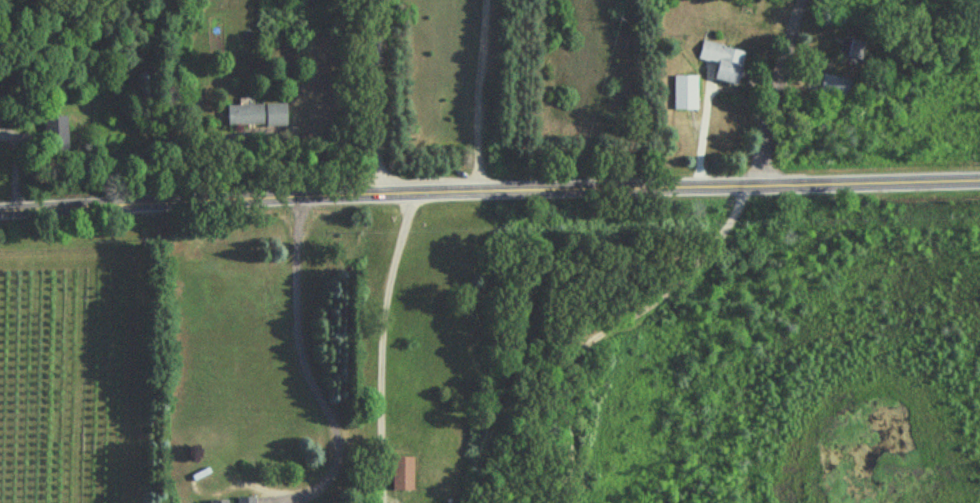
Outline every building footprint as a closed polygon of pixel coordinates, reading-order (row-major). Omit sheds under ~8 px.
[(865,43),(843,38),(838,61),(860,66),(865,43)] [(745,52),(703,43),(700,61),(718,64),(715,81),(738,86),(745,52)] [(697,77),(675,77),(675,111),(697,111),(697,77)] [(287,105),(228,106),(228,127),(288,126),(287,105)] [(67,151),(67,118),(45,118),(45,151),(67,151)] [(414,456),(393,456),(393,490),(414,490),(414,456)]
